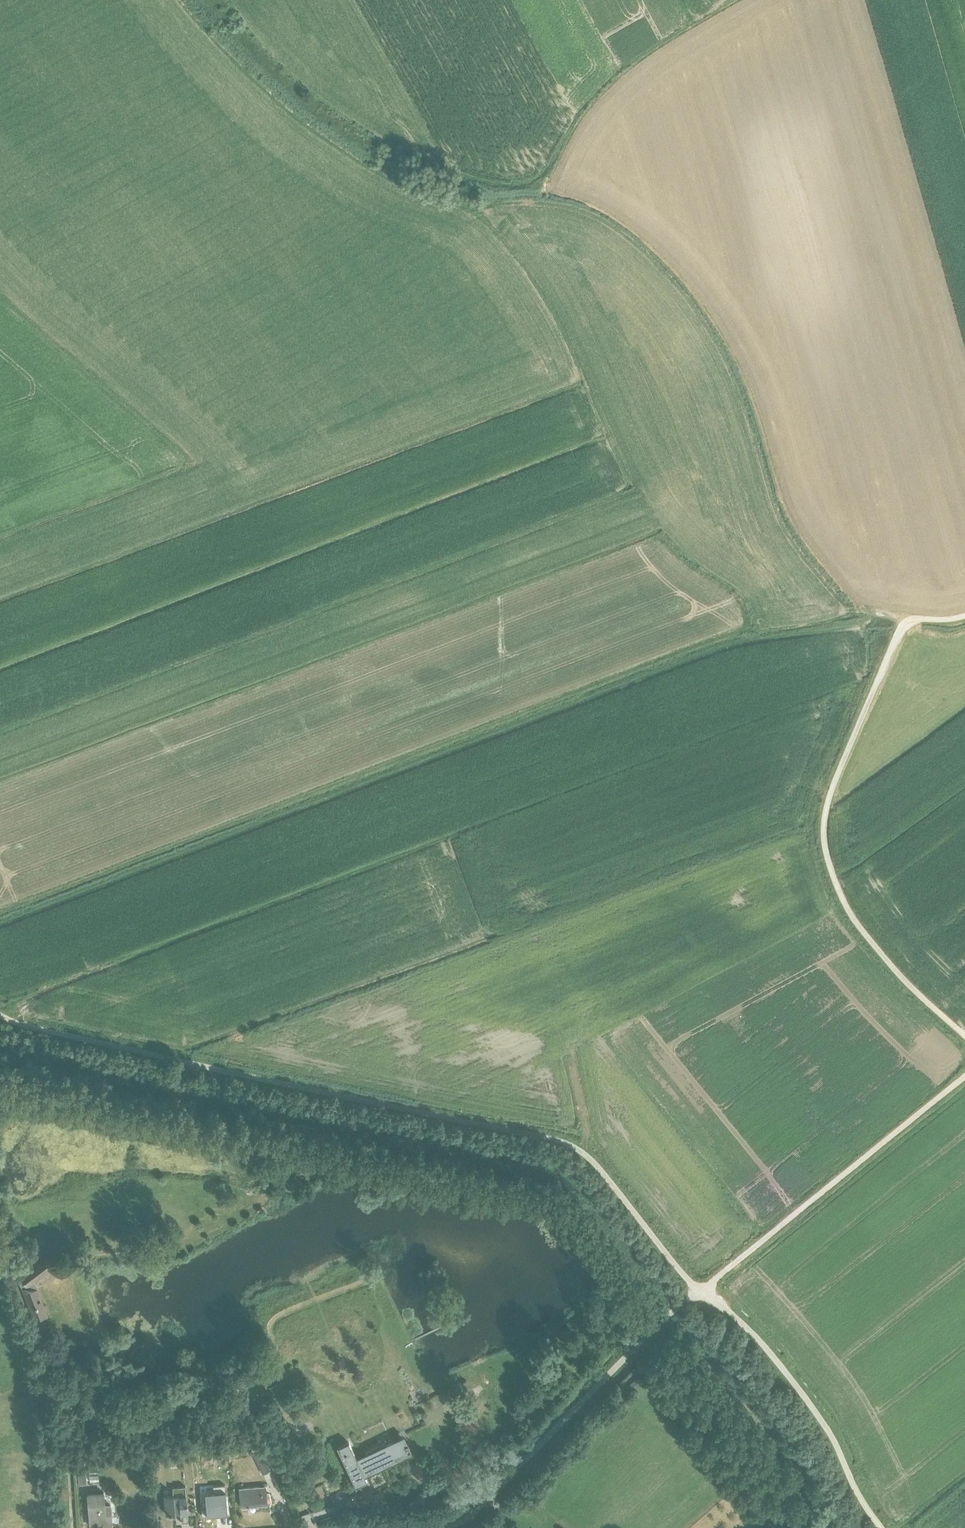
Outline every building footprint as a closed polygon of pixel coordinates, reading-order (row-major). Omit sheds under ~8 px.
[(20,1277),(17,1279),(22,1287),(34,1319),(49,1314),(35,1281),(52,1268),(44,1257),(20,1276),(20,1277)] [(247,1401),(237,1406),(242,1418),(252,1412),(247,1401)] [(337,1444),(356,1484),(367,1478),(365,1473),(412,1451),(404,1433),(356,1455),(349,1439),(338,1444),(337,1444)] [(260,1449),(252,1452),(263,1473),(270,1469),(260,1449)] [(85,1462),(77,1462),(79,1483),(87,1482),(86,1466),(90,1465),(89,1460),(85,1460),(85,1462)] [(265,1484),(240,1486),(241,1505),(267,1502),(265,1484)] [(173,1492),(164,1493),(166,1512),(175,1511),(175,1514),(181,1513),(181,1521),(188,1520),(185,1485),(173,1486),(173,1492)] [(105,1491),(88,1492),(90,1525),(112,1523),(111,1502),(106,1503),(105,1491)]
